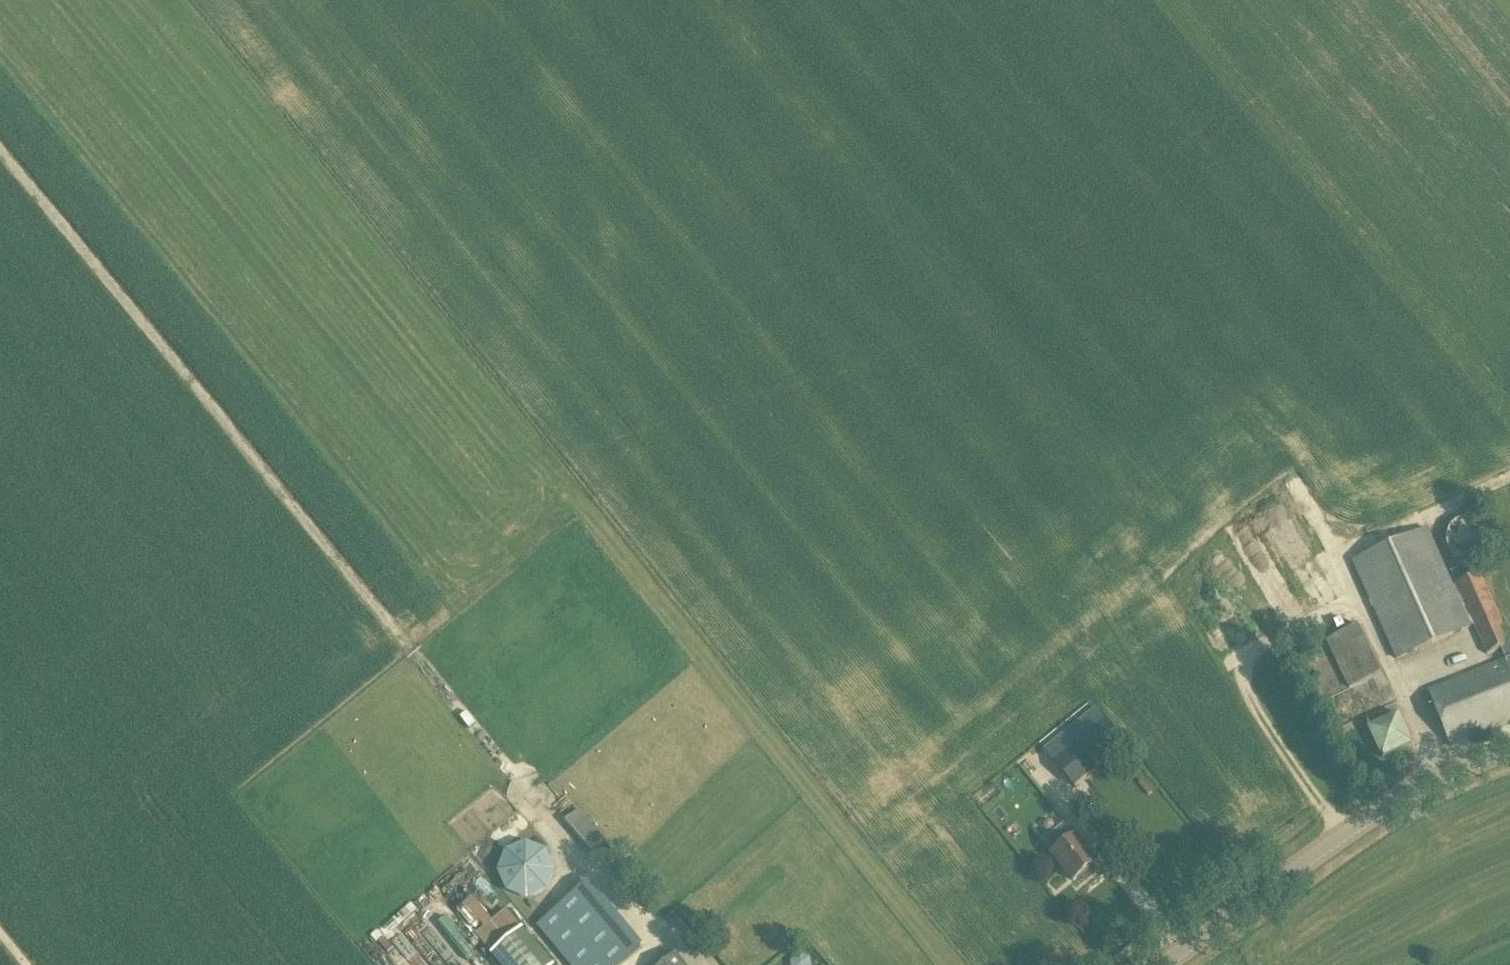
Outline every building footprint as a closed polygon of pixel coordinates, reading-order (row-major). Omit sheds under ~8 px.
[(1470,562),(1473,562),(1474,561),(1477,561),(1480,559),(1482,557),(1484,556),(1485,554),(1486,553),(1488,550),(1489,548),(1489,546),(1490,545),(1490,542),(1490,539),(1490,537),(1489,534),(1488,531),(1487,529),(1485,527),(1484,525),(1481,523),(1479,522),(1476,520),(1474,520),(1471,519),(1467,519),(1465,519),(1463,519),(1460,520),(1458,522),(1456,523),(1454,525),(1452,526),(1451,527),(1450,529),(1449,531),(1448,533),(1447,536),(1447,539),(1447,542),(1447,545),(1447,547),(1448,548),(1449,550),(1450,551),(1451,554),(1453,556),(1455,558),(1458,559),(1461,561),(1464,562),(1466,562),(1470,562)] [(1487,654),(1501,648),(1506,661),(1430,691),(1450,746),(1509,722),(1509,652),(1507,646),(1509,644),(1509,641),(1480,575),(1478,575),(1473,562),(1447,572),(1428,528),(1352,560),(1396,659),(1474,626),(1487,654)] [(1381,674),(1357,625),(1325,640),(1348,690),(1381,674)] [(1413,744),(1399,714),(1367,728),(1382,759),(1413,744)] [(1075,789),(1125,748),(1104,723),(1054,764),(1075,789)] [(581,807),(566,819),(591,849),(605,837),(581,807)] [(1100,863),(1077,834),(1075,836),(1065,824),(1042,843),(1052,855),(1050,856),(1072,884),(1100,863)] [(497,872),(506,892),(527,901),(547,892),(555,871),(546,851),(526,842),(505,851),(497,872)] [(568,964),(617,964),(641,945),(589,883),(537,927),(568,964)] [(499,964),(553,964),(523,928),(521,928),(506,910),(475,935),(490,953),(491,954),(499,964)] [(663,964),(686,964),(676,954),(663,964)]
